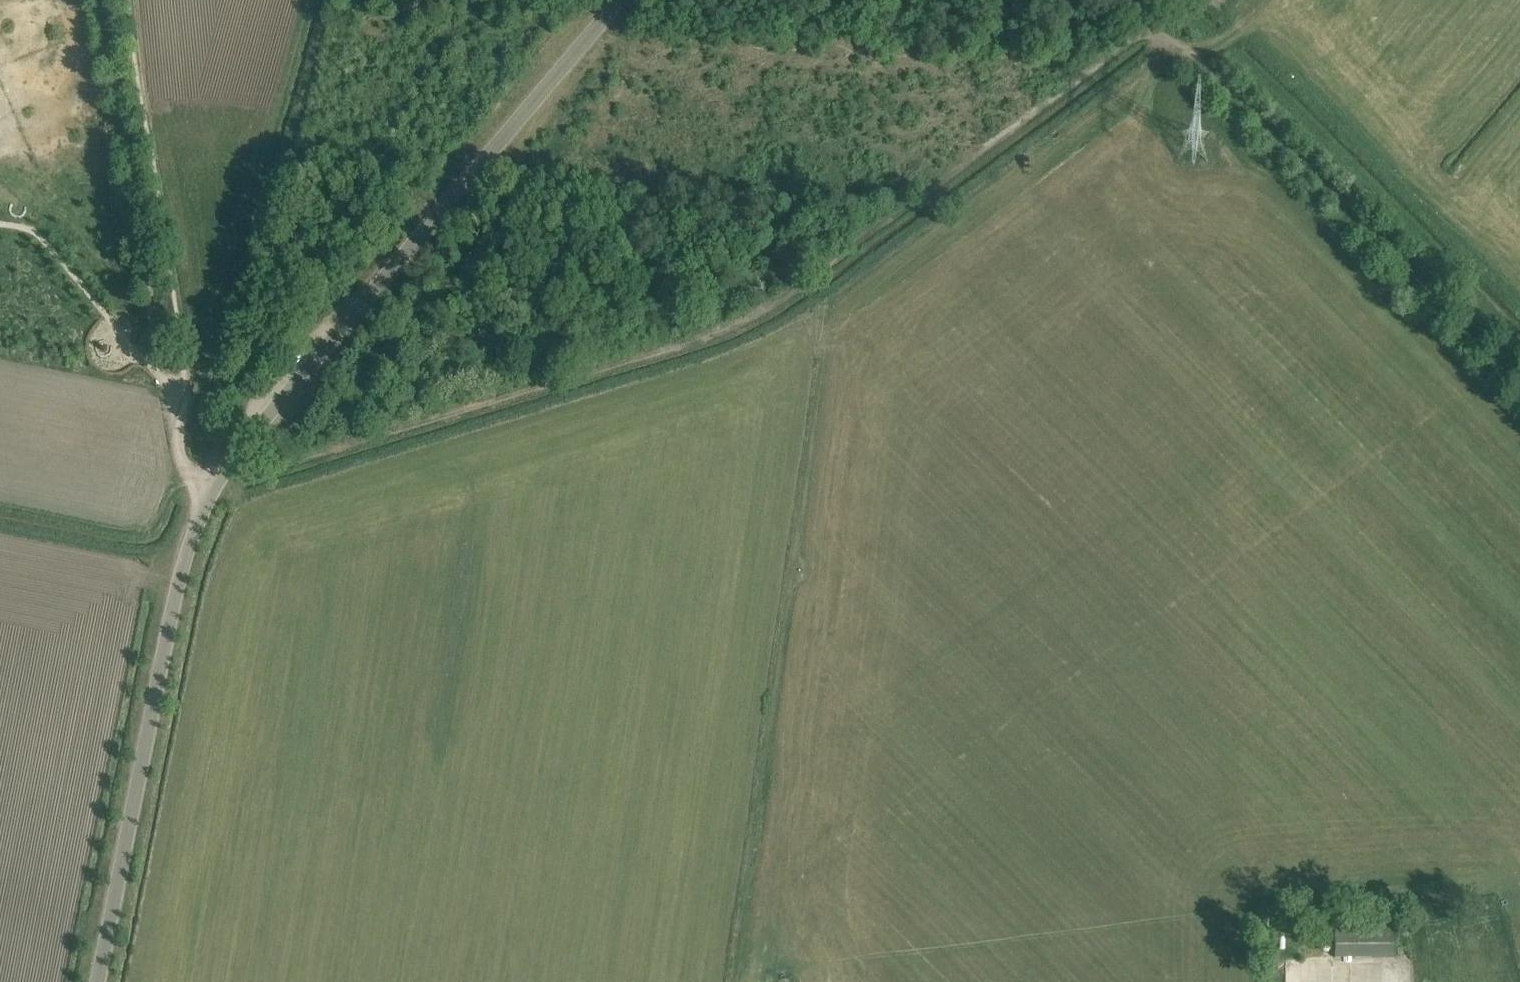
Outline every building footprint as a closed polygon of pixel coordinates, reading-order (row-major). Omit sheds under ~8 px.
[(1394,925),(1334,926),(1335,958),(1395,957),(1394,925)]
